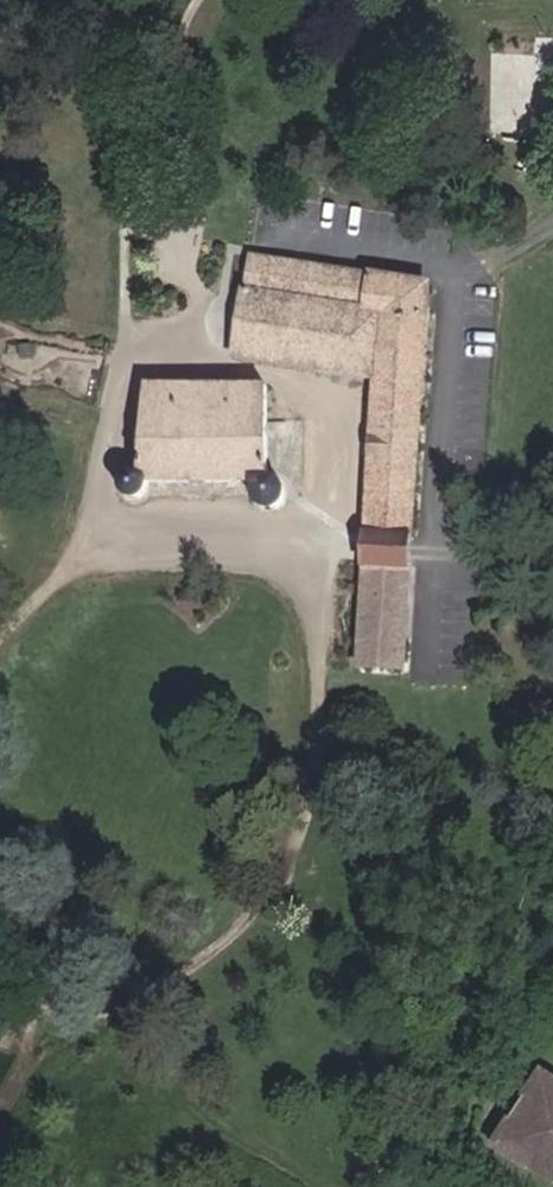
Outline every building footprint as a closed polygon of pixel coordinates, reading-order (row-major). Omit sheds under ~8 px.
[(234,354),(376,377),(366,560),(360,666),(403,668),(429,283),(251,256),(234,354)] [(274,476),(270,475),(268,389),(145,386),(137,471),(135,470),(133,470),(131,470),(129,471),(127,471),(125,472),(124,473),(122,475),(121,476),(120,478),(119,479),(118,481),(118,483),(118,485),(118,487),(118,489),(119,491),(120,493),(121,494),(122,496),(124,497),(126,499),(127,500),(129,500),(132,501),(134,501),(136,501),(138,500),(140,500),(142,499),(144,497),(145,496),(147,494),(148,492),(148,490),(149,488),(149,486),(149,484),(149,482),(148,480),(252,481),(252,493),(253,497),(254,501),(256,505),(260,508),(263,510),(267,511),(272,512),(276,511),(280,509),(283,506),(286,503),(288,499),(288,495),(288,491),(287,486),(285,483),(282,480),(279,477),(274,476)] [(550,1080),(542,1075),(530,1093),(537,1098),(550,1080)] [(550,1080),(537,1098),(530,1093),(506,1130),(513,1135),(501,1154),(526,1170),(528,1168),(552,1184),(552,1082),(550,1080)] [(506,1130),(493,1148),(501,1154),(513,1135),(506,1130)]
